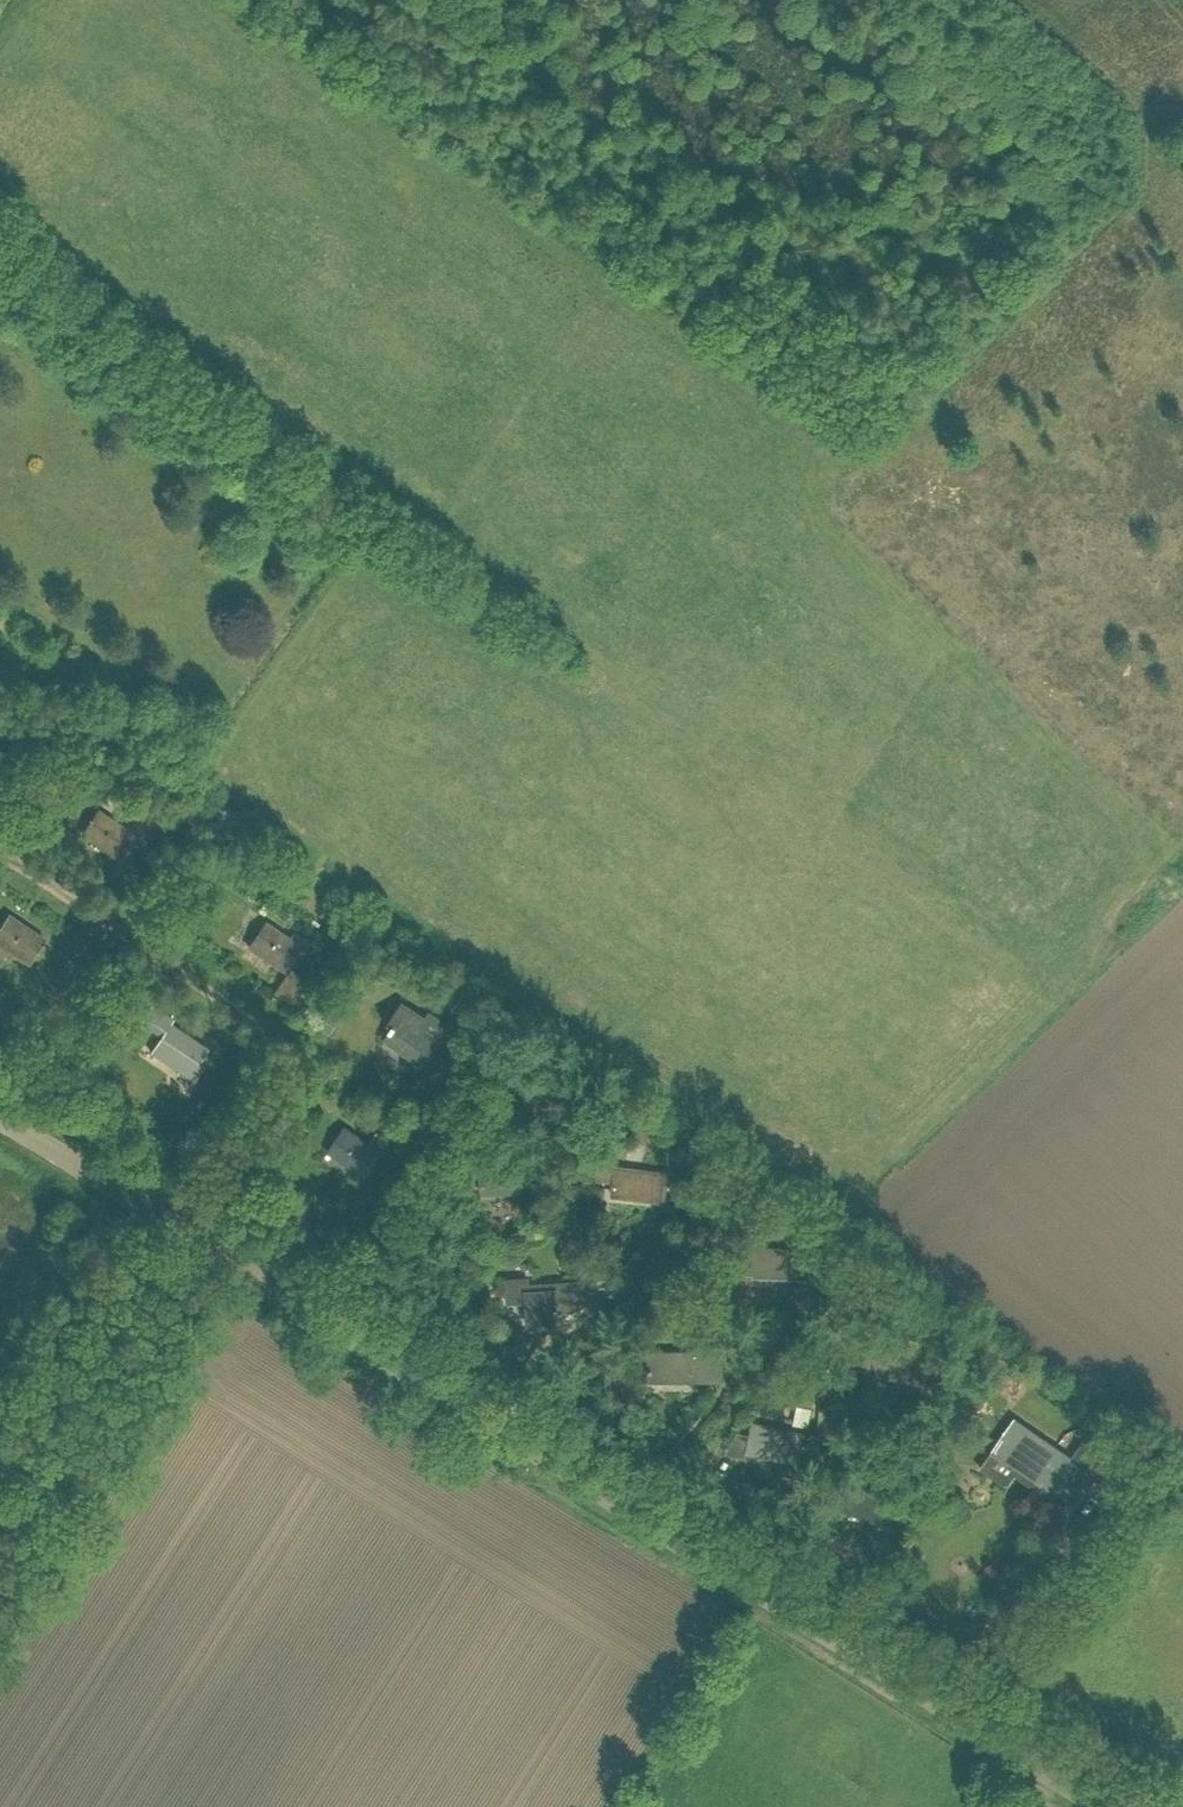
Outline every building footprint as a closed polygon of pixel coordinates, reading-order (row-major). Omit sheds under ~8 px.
[(136,832),(100,807),(84,831),(120,855),(136,832)] [(8,914),(0,926),(0,944),(28,963),(45,939),(8,914)] [(288,938),(265,922),(249,946),(285,970),(301,947),(300,947),(305,940),(293,932),(288,938)] [(385,1039),(422,1063),(446,1026),(429,1015),(425,1020),(402,1005),(390,1024),(392,1026),(389,1031),(390,1032),(385,1039)] [(193,1080),(203,1065),(198,1062),(207,1048),(169,1023),(162,1033),(170,1039),(158,1056),(193,1080)] [(385,1158),(349,1133),(333,1156),(369,1181),(385,1158)] [(535,1188),(533,1162),(480,1167),(482,1193),(535,1188)] [(668,1175),(615,1168),(612,1194),(665,1200),(668,1175)] [(206,1187),(199,1198),(208,1204),(215,1193),(206,1187)] [(811,1252),(732,1249),(731,1273),(810,1276),(811,1252)] [(526,1302),(527,1312),(528,1326),(561,1324),(560,1310),(580,1309),(578,1283),(529,1287),(528,1280),(506,1281),(508,1303),(526,1302)] [(648,1379),(702,1380),(702,1354),(648,1354),(648,1379)] [(1096,1408),(1084,1423),(1106,1441),(1118,1425),(1096,1408)] [(1071,1460),(1014,1421),(994,1450),(1056,1493),(1068,1476),(1080,1484),(1088,1472),(1126,1499),(1154,1460),(1126,1441),(1115,1456),(1099,1445),(1091,1457),(1079,1449),(1071,1460)] [(808,1437),(756,1425),(750,1450),(802,1462),(808,1437)] [(842,1507),(893,1524),(902,1498),(850,1481),(842,1507)]
